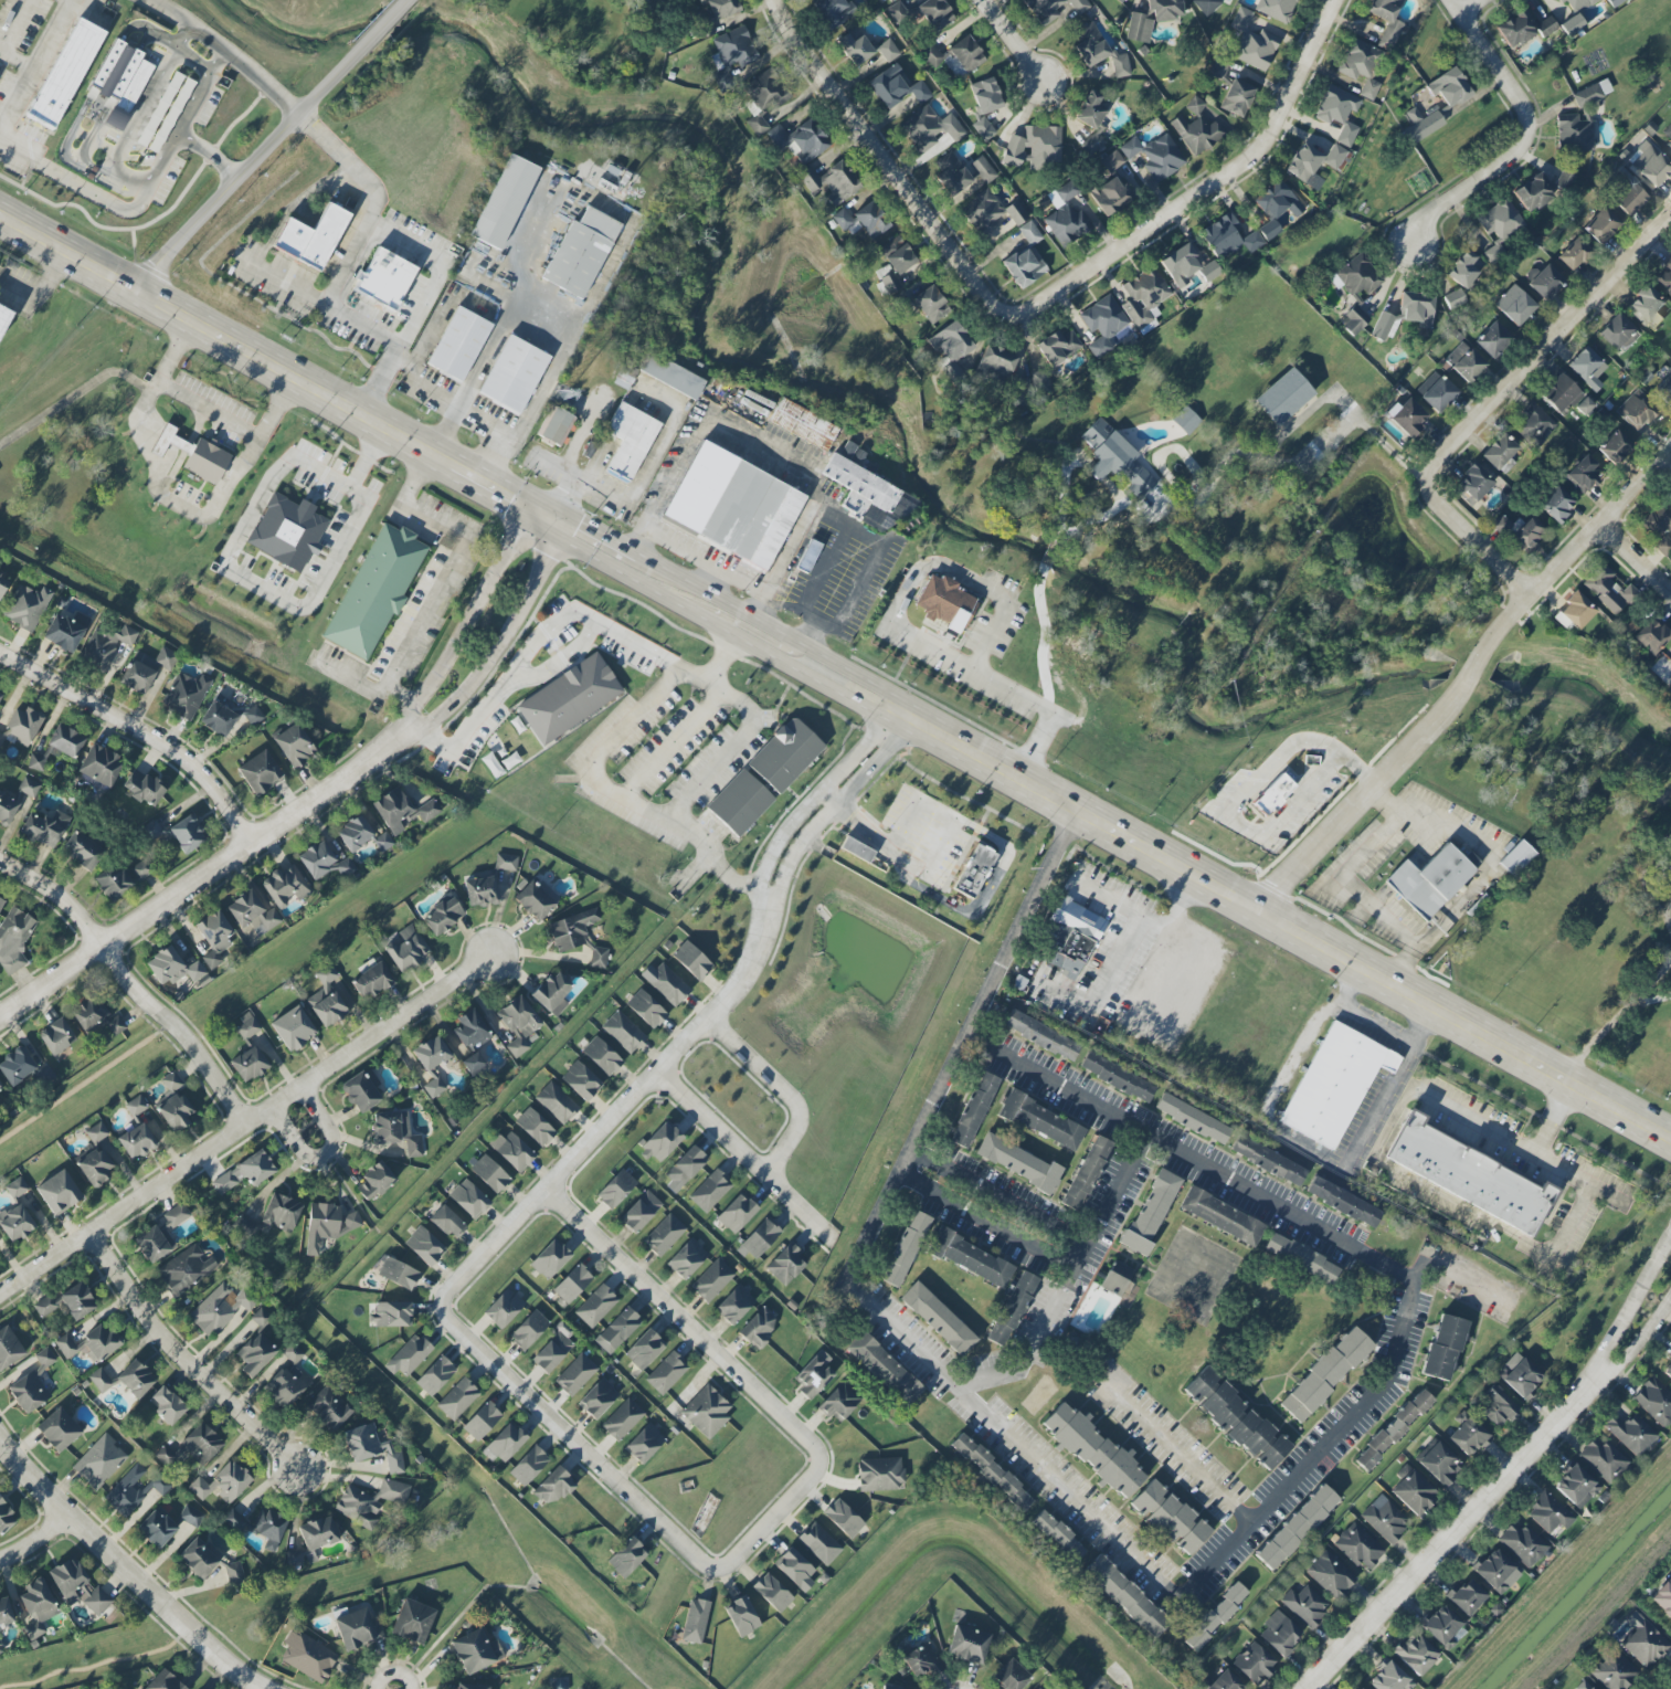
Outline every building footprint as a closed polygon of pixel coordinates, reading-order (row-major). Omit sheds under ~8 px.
[(740,10),(736,0),(699,0),(702,7),(704,6),(711,22),(740,10)] [(846,0),(815,0),(809,4),(829,30),(855,11),(846,0)] [(909,16),(899,0),(885,9),(896,25),(909,16)] [(934,33),(955,19),(942,0),(925,0),(916,6),(934,33)] [(1041,28),(1060,15),(1055,9),(1067,1),(1077,16),(1091,7),(1086,0),(1021,0),(1041,28)] [(1182,18),(1181,0),(1146,0),(1147,4),(1145,14),(1143,14),(1130,12),(1125,39),(1148,43),(1152,21),(1182,18)] [(1219,0),(1192,0),(1191,1),(1204,17),(1222,3),(1219,0)] [(1376,46),(1391,52),(1403,23),(1394,19),(1403,0),(1371,0),(1366,12),(1387,21),(1376,46)] [(1566,1),(1573,15),(1599,0),(1558,0),(1560,4),(1566,1)] [(1228,26),(1242,33),(1253,13),(1238,6),(1228,26)] [(1525,9),(1495,25),(1508,49),(1538,33),(1525,9)] [(1567,37),(1585,25),(1576,13),(1559,25),(1567,37)] [(1557,30),(1551,16),(1535,23),(1542,37),(1557,30)] [(105,33),(52,129),(24,115),(78,18),(105,33)] [(1086,69),(1110,55),(1114,78),(1130,76),(1126,53),(1112,55),(1093,21),(1077,30),(1079,42),(1073,46),(1086,69)] [(739,68),(759,59),(743,25),(711,39),(717,53),(710,56),(716,70),(736,61),(739,68)] [(855,67),(875,52),(855,26),(835,42),(855,67)] [(1231,56),(1263,72),(1280,38),(1261,29),(1257,36),(1245,30),(1231,56)] [(1335,72),(1360,83),(1355,94),(1372,101),(1380,83),(1370,79),(1382,51),(1350,37),(1335,72)] [(887,63),(900,54),(889,38),(876,47),(887,63)] [(152,64),(140,59),(142,52),(112,39),(91,89),(115,100),(104,125),(122,133),(152,64)] [(943,54),(941,55),(930,42),(919,52),(933,69),(946,57),(943,54)] [(1221,81),(1229,63),(1215,57),(1208,75),(1221,81)] [(867,82),(886,110),(912,91),(893,64),(867,82)] [(1471,94),(1454,66),(1425,84),(1433,97),(1437,94),(1447,109),(1471,94)] [(1003,106),(991,76),(968,86),(979,115),(1003,106)] [(1254,88),(1232,78),(1219,108),(1242,118),(1254,88)] [(931,96),(920,79),(908,88),(919,104),(931,96)] [(1571,94),(1576,108),(1612,93),(1606,79),(1571,94)] [(1350,148),(1359,127),(1345,121),(1349,110),(1355,113),(1361,99),(1326,84),(1312,116),(1330,124),(1331,120),(1342,125),(1335,142),(1350,148)] [(1097,105),(1102,95),(1088,88),(1074,120),(1096,129),(1105,109),(1097,105)] [(1205,102),(1192,95),(1184,109),(1198,116),(1205,102)] [(967,134),(951,111),(939,120),(928,105),(900,126),(919,152),(945,133),(953,144),(967,134)] [(1411,126),(1399,133),(1407,147),(1445,124),(1436,109),(1421,118),(1415,106),(1403,113),(1411,126)] [(1591,149),(1590,106),(1576,106),(1576,114),(1556,115),(1558,150),(1591,149)] [(1180,114),(1168,123),(1194,157),(1225,134),(1214,120),(1208,124),(1200,114),(1188,124),(1180,114)] [(971,125),(984,142),(996,133),(983,116),(971,125)] [(830,146),(813,119),(787,136),(779,123),(765,132),(778,151),(787,145),(800,166),(830,146)] [(1662,132),(1669,139),(1664,144),(1670,151),(1670,124),(1662,132)] [(1060,126),(1022,126),(1022,133),(1005,133),(1005,163),(1029,163),(1029,168),(1060,168),(1060,126)] [(1118,147),(1127,160),(1141,151),(1148,162),(1143,165),(1156,184),(1186,162),(1165,132),(1142,148),(1134,136),(1118,147)] [(1670,171),(1670,161),(1650,139),(1624,164),(1650,191),(1670,171)] [(1312,173),(1323,156),(1303,142),(1284,169),(1316,191),(1323,180),(1312,173)] [(1335,171),(1347,152),(1333,143),(1321,161),(1335,171)] [(1124,161),(1114,149),(1099,161),(1109,174),(1124,161)] [(935,176),(949,197),(972,182),(951,151),(935,162),(941,172),(935,176)] [(539,168),(498,250),(468,235),(509,154),(539,168)] [(997,176),(981,155),(970,163),(986,184),(997,176)] [(861,188),(842,159),(818,176),(811,166),(797,175),(811,194),(820,188),(833,207),(861,188)] [(1574,176),(1563,170),(1554,185),(1564,192),(1574,176)] [(1557,193),(1541,171),(1511,191),(1527,214),(1557,193)] [(1088,193),(1105,217),(1133,198),(1124,185),(1120,187),(1113,176),(1088,193)] [(1266,242),(1281,230),(1272,218),(1287,207),(1295,217),(1304,211),(1280,178),(1252,199),(1268,220),(1257,229),(1266,242)] [(1046,195),(1056,211),(1043,218),(1060,248),(1093,229),(1081,209),(1073,213),(1066,201),(1079,193),(1071,180),(1046,195)] [(1613,205),(1631,218),(1647,196),(1629,182),(1613,205)] [(959,211),(981,237),(1007,213),(985,188),(959,211)] [(1490,265),(1506,254),(1498,243),(1525,225),(1505,197),(1476,217),(1494,243),(1481,252),(1490,265)] [(851,215),(872,240),(891,225),(870,199),(851,215)] [(1028,217),(1015,199),(1003,208),(1016,226),(1028,217)] [(326,201),(349,213),(318,271),(271,245),(286,217),(310,230),(326,201)] [(1582,229),(1600,246),(1621,222),(1603,206),(1582,229)] [(830,216),(842,232),(854,222),(843,207),(830,216)] [(621,225),(580,300),(540,279),(571,221),(578,224),(586,208),(621,225)] [(1199,231),(1217,261),(1243,245),(1248,254),(1265,244),(1256,230),(1243,238),(1228,213),(1199,231)] [(1017,228),(1027,244),(1000,261),(1018,290),(1049,271),(1033,246),(1043,239),(1031,220),(1017,228)] [(896,276),(917,261),(898,235),(877,249),(896,276)] [(1574,272),(1590,248),(1572,237),(1557,261),(1574,272)] [(393,310),(416,267),(378,246),(364,273),(359,271),(355,279),(359,281),(355,289),(393,310)] [(1463,290),(1485,266),(1466,249),(1445,273),(1463,290)] [(1662,265),(1666,268),(1654,280),(1670,296),(1670,255),(1662,265)] [(1546,301),(1565,281),(1546,263),(1538,272),(1533,267),(1522,278),(1546,301)] [(1121,304),(1135,330),(1161,316),(1154,305),(1171,296),(1154,266),(1120,284),(1129,299),(1121,304)] [(1493,305),(1516,327),(1536,306),(1513,284),(1493,305)] [(1625,305),(1650,332),(1664,319),(1657,312),(1666,304),(1647,284),(1625,305)] [(949,314),(935,285),(912,295),(926,325),(949,314)] [(1442,296),(1449,310),(1466,302),(1459,288),(1442,296)] [(1381,310),(1369,336),(1372,337),(1391,339),(1400,317),(1421,327),(1431,327),(1433,308),(1433,306),(1434,295),(1431,294),(1400,291),(1398,314),(1397,316),(1394,316),(1381,310)] [(1079,313),(1096,339),(1087,345),(1095,359),(1113,348),(1107,339),(1129,325),(1109,294),(1079,313)] [(1355,336),(1369,318),(1352,304),(1338,322),(1355,336)] [(12,313),(0,306),(0,335),(12,313)] [(455,306),(424,363),(459,382),(490,326),(455,306)] [(1619,354),(1639,334),(1618,312),(1597,332),(1619,354)] [(926,340),(935,354),(940,350),(948,362),(943,366),(952,379),(961,372),(954,362),(975,348),(955,320),(926,340)] [(1491,360),(1513,338),(1495,320),(1473,341),(1491,360)] [(1034,345),(1050,368),(1082,347),(1071,329),(1061,336),(1057,330),(1034,345)] [(507,334),(476,391),(518,413),(549,357),(507,334)] [(1443,361),(1468,384),(1487,364),(1462,341),(1443,361)] [(1017,355),(984,344),(977,369),(1009,379),(1017,355)] [(1595,393),(1602,385),(1596,378),(1607,367),(1584,345),(1565,365),(1595,393)] [(647,350),(636,370),(694,401),(704,382),(647,350)] [(613,384),(628,390),(637,370),(622,363),(613,384)] [(1254,400),(1277,425),(1313,393),(1290,367),(1254,400)] [(1457,392),(1434,370),(1414,391),(1437,413),(1457,392)] [(1668,405),(1670,402),(1670,371),(1652,389),(1668,405)] [(1539,396),(1562,417),(1583,394),(1560,373),(1539,396)] [(1615,410),(1635,432),(1658,411),(1638,389),(1615,410)] [(1409,438),(1429,416),(1408,396),(1399,406),(1394,402),(1383,414),(1409,438)] [(836,430),(824,452),(765,421),(778,398),(836,430)] [(620,403),(603,432),(620,441),(604,469),(627,483),(658,425),(620,403)] [(556,444),(535,433),(550,404),(571,415),(556,444)] [(1512,428),(1535,449),(1557,425),(1535,404),(1512,428)] [(1187,435),(1200,421),(1186,407),(1172,422),(1187,435)] [(1157,482),(1133,459),(1138,454),(1099,417),(1078,439),(1099,458),(1086,471),(1098,483),(1110,470),(1140,499),(1157,482)] [(231,454),(198,438),(194,446),(173,436),(177,429),(165,423),(151,453),(161,458),(168,444),(189,454),(182,469),(216,485),(231,454)] [(1596,448),(1612,465),(1638,441),(1622,424),(1596,448)] [(1518,448),(1502,432),(1480,455),(1502,476),(1514,463),(1508,458),(1518,448)] [(700,440),(658,514),(761,571),(803,497),(700,440)] [(1604,471),(1585,453),(1564,476),(1583,493),(1604,471)] [(843,455),(834,478),(857,490),(854,505),(887,527),(903,495),(843,455)] [(1451,486),(1469,506),(1494,484),(1476,463),(1451,486)] [(1537,506),(1556,524),(1575,503),(1556,486),(1537,506)] [(245,541),(254,526),(256,527),(266,508),(264,506),(273,490),(286,497),(285,499),(297,506),(300,499),(315,507),(313,513),(317,515),(317,514),(328,520),(316,542),(321,546),(316,556),(309,552),(298,572),(271,558),(272,556),(245,541)] [(1670,551),(1670,513),(1660,503),(1641,523),(1659,539),(1653,546),(1665,557),(1670,551)] [(1490,527),(1502,536),(1512,523),(1500,514),(1490,527)] [(1548,527),(1529,514),(1510,541),(1528,554),(1548,527)] [(364,659),(320,635),(383,522),(396,530),(399,526),(415,536),(414,539),(429,547),(401,594),(405,598),(395,615),(391,613),(364,659)] [(808,539),(794,568),(806,573),(821,546),(808,539)] [(1622,590),(1610,579),(1614,575),(1601,563),(1580,584),(1614,616),(1637,593),(1628,584),(1622,590)] [(0,576),(0,601),(9,580),(0,576)] [(938,579),(921,604),(966,631),(979,601),(938,579)] [(33,632),(52,591),(41,587),(38,593),(18,584),(2,618),(33,632)] [(1552,618),(1569,635),(1594,609),(1573,589),(1563,600),(1566,603),(1552,618)] [(41,638),(71,655),(91,620),(76,611),(70,621),(55,613),(41,638)] [(1650,656),(1670,637),(1651,617),(1631,636),(1650,656)] [(138,632),(123,624),(116,636),(95,625),(78,659),(105,672),(116,649),(113,648),(117,640),(130,647),(138,632)] [(143,696),(158,666),(169,672),(178,654),(161,646),(155,659),(135,649),(118,683),(143,696)] [(593,651),(514,706),(540,746),(621,692),(593,651)] [(192,720),(211,679),(200,675),(198,680),(178,670),(161,706),(192,720)] [(198,724),(225,738),(237,716),(257,726),(262,715),(215,691),(198,724)] [(2,732),(30,745),(44,715),(26,707),(23,714),(13,709),(2,732)] [(757,759),(786,791),(829,748),(797,720),(757,759)] [(291,769),(316,754),(298,723),(273,737),(291,769)] [(85,736),(55,724),(42,756),(33,752),(28,766),(42,772),(51,750),(75,760),(85,736)] [(75,774),(109,790),(124,758),(90,742),(75,774)] [(283,780),(266,749),(236,766),(253,797),(283,780)] [(1304,756),(1319,756),(1319,766),(1304,764),(1304,756)] [(740,768),(704,806),(734,837),(772,799),(740,768)] [(142,798),(155,805),(165,787),(132,769),(121,789),(141,800),(142,798)] [(1250,803),(1255,799),(1256,800),(1261,794),(1259,793),(1266,787),(1267,788),(1281,772),(1294,787),(1281,801),(1283,802),(1273,812),(1271,809),(1263,816),(1250,803)] [(33,799),(41,785),(24,777),(12,799),(17,802),(22,793),(33,799)] [(371,803),(392,837),(404,830),(401,826),(418,815),(422,823),(441,811),(433,798),(413,811),(398,786),(371,803)] [(8,826),(19,802),(0,793),(0,823),(8,826)] [(29,811),(18,833),(52,850),(69,817),(55,810),(49,821),(29,811)] [(184,855),(206,840),(189,814),(167,829),(184,855)] [(374,838),(360,814),(334,830),(348,853),(371,840),(379,853),(394,845),(386,831),(374,838)] [(151,841),(162,834),(154,819),(142,826),(151,841)] [(90,871),(104,850),(74,830),(60,851),(90,871)] [(845,836),(838,847),(867,864),(874,852),(845,836)] [(313,881),(335,867),(342,879),(356,870),(347,857),(337,864),(322,839),(296,855),(313,881)] [(1519,841),(1497,864),(1511,878),(1534,855),(1519,841)] [(974,844),(950,888),(971,899),(995,855),(974,844)] [(1426,921),(1383,880),(1404,859),(1418,873),(1446,844),(1473,870),(1426,921)] [(517,856),(496,853),(494,869),(516,871),(517,856)] [(114,862),(93,881),(113,904),(154,867),(144,857),(125,874),(114,862)] [(311,892),(292,862),(260,883),(275,907),(293,896),(297,902),(311,892)] [(463,880),(468,908),(498,903),(494,875),(463,880)] [(560,898),(536,876),(514,901),(537,923),(560,898)] [(258,937),(282,921),(271,905),(263,910),(250,889),(224,906),(239,929),(249,923),(258,937)] [(1106,921),(1069,901),(1071,899),(1065,895),(1064,897),(1061,896),(1049,917),(1094,941),(1106,921)] [(434,937),(464,915),(450,896),(420,918),(434,937)] [(27,964),(20,953),(37,920),(12,907),(8,910),(0,927),(0,964),(8,976),(27,964)] [(589,967),(605,969),(608,949),(590,946),(584,926),(600,921),(596,908),(548,922),(548,925),(555,953),(587,944),(590,956),(589,967)] [(209,971),(223,962),(218,954),(232,946),(226,937),(232,933),(218,909),(194,924),(211,952),(201,958),(209,971)] [(431,953),(413,925),(381,946),(399,973),(431,953)] [(713,966),(685,940),(670,955),(698,982),(713,966)] [(158,986),(168,980),(170,983),(188,974),(192,981),(205,974),(197,959),(182,967),(171,946),(144,960),(158,986)] [(350,981),(364,1002),(393,982),(379,961),(350,981)] [(645,980),(674,1008),(691,990),(661,962),(645,980)] [(348,1014),(329,983),(338,977),(330,964),(315,974),(323,988),(305,999),(323,1029),(348,1014)] [(529,994),(554,1019),(568,1005),(562,998),(572,987),(555,969),(529,994)] [(667,1014),(639,988),(625,1004),(652,1030),(667,1014)] [(112,1037),(126,1029),(116,1012),(110,1017),(97,994),(69,1010),(83,1034),(103,1022),(112,1037)] [(524,1038),(542,1025),(519,994),(495,1012),(515,1039),(505,1047),(514,1059),(530,1047),(524,1038)] [(286,1052),(316,1037),(300,1006),(270,1021),(286,1052)] [(459,1026),(453,1029),(463,1051),(489,1039),(475,1008),(455,1017),(459,1026)] [(600,1027),(630,1055),(646,1037),(616,1009),(600,1027)] [(1002,1029),(1072,1061),(1080,1042),(1011,1011),(1002,1029)] [(243,1041),(261,1030),(251,1015),(233,1026),(243,1041)] [(49,1028),(38,1034),(50,1056),(76,1043),(62,1016),(47,1024),(49,1028)] [(1331,1020),(1276,1121),(1331,1151),(1377,1066),(1392,1074),(1400,1058),(1331,1020)] [(411,1051),(425,1073),(451,1057),(437,1034),(411,1051)] [(608,1078),(623,1062),(595,1035),(580,1051),(608,1078)] [(241,1083),(269,1069),(256,1045),(229,1060),(241,1083)] [(8,1086),(36,1073),(23,1047),(0,1058),(0,1070),(8,1086)] [(1146,1104),(1155,1086),(1086,1051),(1077,1069),(1146,1104)] [(473,1077),(486,1065),(475,1052),(461,1064),(473,1077)] [(585,1102),(602,1085),(576,1060),(559,1078),(585,1102)] [(55,1079),(49,1065),(35,1072),(41,1085),(55,1079)] [(374,1087),(379,1085),(371,1068),(340,1084),(355,1115),(381,1101),(374,1087)] [(160,1079),(169,1094),(183,1086),(173,1070),(160,1079)] [(949,1142),(968,1149),(997,1078),(979,1070),(949,1142)] [(431,1099),(445,1089),(437,1077),(423,1087),(431,1099)] [(533,1098),(562,1126),(579,1109),(550,1080),(533,1098)] [(186,1116),(193,1112),(182,1091),(156,1106),(171,1134),(190,1124),(186,1116)] [(1075,1151),(1086,1128),(1008,1092),(997,1115),(1075,1151)] [(1153,1111),(1222,1146),(1231,1128),(1162,1093),(1153,1111)] [(130,1117),(147,1109),(141,1095),(124,1103),(130,1117)] [(541,1148),(556,1132),(528,1106),(513,1122),(541,1148)] [(423,1156),(421,1135),(410,1137),(407,1109),(371,1113),(374,1145),(405,1141),(407,1158),(423,1156)] [(1383,1160),(1533,1236),(1556,1190),(1540,1182),(1538,1186),(1420,1126),(1425,1117),(1409,1109),(1383,1160)] [(108,1133),(101,1121),(85,1132),(92,1144),(108,1133)] [(656,1165),(683,1137),(666,1121),(639,1149),(656,1165)] [(129,1162),(157,1147),(144,1123),(116,1137),(129,1162)] [(503,1139),(497,1133),(487,1144),(518,1173),(535,1155),(510,1131),(503,1139)] [(973,1156),(1052,1192),(1062,1168),(1050,1162),(1049,1163),(983,1133),(973,1156)] [(1061,1204),(1079,1212),(1111,1142),(1092,1134),(1061,1204)] [(1307,1168),(1237,1136),(1228,1154),(1299,1186),(1307,1168)] [(677,1192),(708,1159),(692,1145),(661,1177),(677,1192)] [(104,1171),(112,1166),(101,1146),(75,1161),(91,1189),(109,1179),(104,1171)] [(276,1172),(262,1149),(210,1181),(219,1195),(247,1178),(252,1187),(276,1172)] [(469,1168),(496,1195),(511,1181),(484,1153),(469,1168)] [(396,1179),(380,1161),(352,1185),(368,1203),(396,1179)] [(82,1198),(63,1168),(34,1187),(53,1217),(82,1198)] [(595,1196),(610,1211),(637,1183),(621,1168),(595,1196)] [(734,1185),(717,1168),(687,1196),(704,1213),(734,1185)] [(1181,1179),(1158,1168),(1120,1245),(1143,1257),(1181,1179)] [(1382,1212),(1313,1175),(1304,1193),(1373,1230),(1382,1212)] [(28,1189),(20,1176),(4,1187),(12,1199),(28,1189)] [(474,1221),(491,1203),(464,1178),(447,1196),(474,1221)] [(1265,1223),(1187,1187),(1177,1211),(1254,1246),(1265,1223)] [(633,1234),(662,1205),(647,1190),(617,1218),(633,1234)] [(732,1235),(758,1210),(741,1192),(715,1217),(732,1235)] [(291,1233),(302,1204),(271,1193),(261,1221),(291,1233)] [(11,1243),(36,1229),(21,1203),(0,1216),(0,1225),(11,1243)] [(306,1255),(319,1256),(320,1238),(338,1239),(340,1205),(309,1203),(306,1255)] [(428,1219),(453,1241),(466,1226),(441,1204),(428,1219)] [(176,1249),(166,1231),(188,1219),(183,1208),(131,1235),(147,1264),(176,1249)] [(931,1218),(912,1209),(879,1280),(898,1289),(931,1218)] [(641,1241),(659,1257),(686,1228),(668,1212),(641,1241)] [(753,1262),(782,1230),(767,1216),(737,1247),(753,1262)] [(338,1235),(357,1236),(358,1218),(339,1217),(338,1235)] [(446,1249),(419,1225),(402,1243),(429,1268),(446,1249)] [(1003,1288),(1014,1265),(936,1229),(926,1252),(1003,1288)] [(1261,1253),(1332,1284),(1340,1265),(1270,1234),(1261,1253)] [(709,1254),(690,1237),(665,1264),(683,1281),(709,1254)] [(571,1255),(554,1238),(529,1264),(547,1281),(571,1255)] [(175,1299),(216,1267),(196,1240),(154,1272),(175,1299)] [(764,1268),(784,1287),(806,1263),(799,1256),(802,1253),(790,1241),(764,1268)] [(420,1272),(385,1256),(376,1275),(411,1291),(420,1272)] [(707,1303),(734,1274),(717,1257),(689,1287),(707,1303)] [(1119,1297),(1132,1269),(1113,1260),(1099,1288),(1119,1297)] [(593,1277),(578,1263),(552,1290),(567,1305),(593,1277)] [(1004,1348),(1038,1278),(1020,1269),(986,1339),(1004,1348)] [(97,1308),(81,1280),(34,1306),(40,1318),(60,1306),(70,1323),(97,1308)] [(977,1339),(915,1280),(898,1299),(960,1357),(977,1339)] [(186,1315),(205,1335),(211,1330),(214,1334),(243,1308),(247,1312),(255,1304),(242,1289),(235,1295),(223,1282),(186,1315)] [(574,1312),(590,1329),(619,1300),(602,1283),(574,1312)] [(756,1302),(740,1284),(713,1308),(729,1327),(756,1302)] [(525,1304),(507,1287),(482,1313),(500,1330),(525,1304)] [(410,1302),(375,1302),(375,1313),(368,1313),(368,1327),(411,1326),(410,1302)] [(609,1355),(641,1321),(625,1306),(593,1340),(609,1355)] [(737,1331),(754,1349),(780,1324),(763,1306),(737,1331)] [(272,1318),(260,1307),(250,1318),(262,1329),(272,1318)] [(508,1335),(523,1350),(550,1325),(535,1309),(508,1335)] [(1451,1382),(1465,1320),(1437,1314),(1423,1376),(1451,1382)] [(67,1332),(53,1342),(66,1360),(82,1349),(94,1365),(124,1344),(114,1330),(107,1335),(100,1324),(74,1342),(67,1332)] [(1277,1403),(1299,1423),(1373,1346),(1352,1325),(1277,1403)] [(9,1326),(0,1330),(0,1369),(25,1356),(9,1326)] [(641,1371),(666,1345),(648,1328),(623,1355),(641,1371)] [(546,1375),(574,1345),(558,1330),(531,1360),(546,1375)] [(235,1354),(244,1362),(238,1368),(250,1379),(277,1350),(256,1331),(235,1354)] [(923,1390),(863,1331),(845,1349),(905,1408),(923,1390)] [(433,1348),(415,1332),(383,1366),(393,1375),(398,1370),(406,1377),(433,1348)] [(33,1355),(42,1370),(56,1361),(47,1346),(33,1355)] [(312,1380),(295,1364),(304,1354),(296,1346),(258,1386),(283,1411),(312,1380)] [(791,1380),(811,1399),(834,1374),(825,1365),(831,1359),(820,1349),(791,1380)] [(661,1396),(689,1367),(672,1350),(644,1380),(661,1396)] [(1544,1378),(1516,1351),(1494,1374),(1523,1401),(1544,1378)] [(598,1368),(581,1352),(553,1381),(570,1398),(598,1368)] [(456,1369),(440,1354),(414,1382),(430,1397),(456,1369)] [(137,1400),(155,1381),(151,1377),(148,1371),(134,1359),(119,1368),(120,1370),(115,1377),(108,1365),(103,1371),(98,1367),(89,1377),(100,1395),(110,1388),(117,1380),(127,1390),(130,1393),(137,1400)] [(1661,1371),(1670,1380),(1670,1359),(1661,1371)] [(24,1415),(51,1397),(27,1362),(0,1381),(24,1415)] [(1182,1389),(1222,1433),(1224,1431),(1251,1460),(1254,1457),(1267,1471),(1292,1448),(1277,1432),(1275,1435),(1248,1406),(1247,1407),(1207,1365),(1182,1389)] [(1663,1428),(1670,1420),(1670,1393),(1652,1375),(1631,1397),(1663,1428)] [(452,1421),(480,1393),(463,1377),(435,1405),(452,1421)] [(619,1394),(601,1377),(576,1404),(595,1421),(619,1394)] [(840,1423),(862,1398),(842,1380),(816,1408),(828,1419),(831,1416),(840,1423)] [(302,1405),(332,1433),(353,1410),(323,1382),(302,1405)] [(731,1406),(706,1383),(679,1413),(708,1440),(729,1418),(724,1413),(731,1406)] [(1519,1410),(1491,1383),(1471,1404),(1499,1431),(1519,1410)] [(187,1408),(162,1385),(146,1401),(172,1425),(187,1408)] [(1365,1472),(1432,1399),(1420,1387),(1353,1460),(1365,1472)] [(599,1426),(617,1442),(644,1412),(627,1396),(599,1426)] [(501,1415),(486,1401),(461,1428),(476,1442),(501,1415)] [(1041,1425),(1044,1427),(1063,1449),(1076,1457),(1078,1459),(1087,1464),(1100,1479),(1104,1484),(1117,1492),(1123,1498),(1148,1477),(1142,1474),(1129,1458),(1126,1453),(1111,1444),(1109,1443),(1100,1437),(1085,1420),(1082,1416),(1067,1407),(1063,1402),(1046,1416),(1041,1425)] [(82,1432),(58,1405),(34,1428),(58,1454),(82,1432)] [(1453,1419),(1459,1425),(1446,1438),(1469,1459),(1490,1435),(1462,1410),(1453,1419)] [(1602,1426),(1637,1457),(1658,1434),(1632,1411),(1623,1422),(1614,1413),(1602,1426)] [(176,1441),(200,1467),(223,1445),(199,1419),(176,1441)] [(352,1462),(358,1462),(384,1451),(386,1458),(388,1475),(406,1473),(404,1457),(402,1451),(393,1452),(388,1440),(379,1444),(375,1435),(374,1428),(372,1421),(365,1425),(359,1425),(341,1432),(342,1436),(352,1462)] [(527,1438),(509,1421),(483,1449),(500,1466),(527,1438)] [(622,1447),(640,1465),(666,1440),(648,1422),(622,1447)] [(1033,1499),(961,1432),(948,1446),(1021,1513),(1033,1499)] [(71,1468),(95,1491),(128,1456),(104,1433),(71,1468)] [(1630,1461),(1605,1440),(1602,1444),(1593,1436),(1577,1457),(1611,1484),(1630,1461)] [(1444,1487),(1464,1465),(1435,1438),(1414,1460),(1444,1487)] [(166,1465),(175,1453),(163,1444),(154,1455),(166,1465)] [(549,1459),(534,1444),(507,1473),(523,1487),(549,1459)] [(859,1492),(902,1490),(901,1457),(858,1459),(859,1492)] [(252,1479),(230,1459),(207,1484),(198,1476),(187,1488),(202,1501),(213,1489),(228,1504),(252,1479)] [(1601,1488),(1574,1462),(1552,1485),(1579,1511),(1601,1488)] [(102,1497),(123,1519),(147,1496),(135,1483),(146,1472),(138,1463),(102,1497)] [(1389,1492),(1417,1518),(1439,1494),(1405,1463),(1395,1474),(1400,1479),(1389,1492)] [(575,1482),(557,1465),(531,1492),(549,1509),(575,1482)] [(410,1486),(381,1477),(376,1495),(344,1486),(335,1516),(373,1527),(381,1500),(405,1506),(410,1486)] [(1187,1557),(1211,1531),(1151,1478),(1128,1504),(1145,1519),(1145,1520),(1187,1557)] [(1255,1556),(1273,1572),(1338,1499),(1320,1483),(1255,1556)] [(1557,1524),(1566,1530),(1577,1515),(1543,1491),(1525,1516),(1550,1533),(1557,1524)] [(1359,1517),(1391,1543),(1410,1519),(1378,1493),(1359,1517)] [(850,1540),(865,1524),(837,1497),(822,1513),(850,1540)] [(0,1500),(0,1536),(18,1519),(0,1500)] [(204,1516),(186,1504),(177,1518),(196,1529),(204,1516)] [(269,1537),(264,1549),(274,1553),(288,1519),(260,1507),(250,1529),(269,1537)] [(158,1549),(177,1529),(154,1508),(135,1528),(158,1549)] [(231,1508),(222,1520),(238,1533),(247,1521),(231,1508)] [(1074,1563),(1086,1550),(1041,1509),(1029,1522),(1074,1563)] [(297,1526),(306,1552),(338,1541),(329,1515),(297,1526)] [(797,1539),(827,1566),(843,1549),(813,1521),(797,1539)] [(1367,1569),(1385,1551),(1353,1521),(1332,1544),(1356,1567),(1360,1563),(1367,1569)] [(1532,1568),(1549,1544),(1524,1526),(1522,1528),(1512,1521),(1496,1542),(1532,1568)] [(176,1558),(202,1581),(215,1565),(237,1584),(244,1576),(238,1571),(240,1569),(208,1541),(204,1545),(195,1536),(176,1558)] [(623,1579),(648,1553),(631,1536),(606,1562),(623,1579)] [(815,1570),(789,1546),(772,1564),(803,1593),(813,1583),(808,1578),(815,1570)] [(1522,1572),(1495,1546),(1472,1570),(1499,1596),(1522,1572)] [(1304,1571),(1337,1602),(1359,1579),(1326,1548),(1304,1571)] [(300,1550),(286,1550),(286,1565),(301,1565),(300,1550)] [(47,1572),(68,1607),(82,1598),(93,1616),(112,1605),(100,1585),(93,1589),(74,1556),(47,1572)] [(1155,1638),(1171,1619),(1096,1556),(1080,1575),(1155,1638)] [(793,1599),(766,1572),(751,1587),(778,1614),(793,1599)] [(1648,1600),(1670,1620),(1670,1573),(1648,1600)] [(28,1641),(46,1633),(41,1622),(58,1614),(42,1577),(22,1585),(26,1593),(19,1596),(31,1623),(22,1627),(28,1641)] [(1466,1617),(1486,1595),(1466,1577),(1446,1599),(1466,1617)] [(1248,1593),(1235,1581),(1182,1641),(1194,1652),(1248,1593)] [(1309,1628),(1330,1607),(1306,1584),(1296,1595),(1290,1589),(1279,1600),(1309,1628)] [(6,1594),(0,1596),(0,1625),(14,1621),(6,1594)] [(723,1608),(739,1638),(760,1626),(745,1596),(723,1608)] [(421,1646),(436,1611),(404,1597),(389,1632),(421,1646)] [(710,1602),(690,1598),(680,1639),(700,1644),(710,1602)] [(1440,1646),(1462,1622),(1440,1603),(1418,1626),(1440,1646)] [(344,1652),(384,1639),(378,1621),(371,1623),(366,1608),(333,1619),(344,1652)] [(1259,1635),(1281,1657),(1303,1635),(1276,1609),(1262,1624),(1266,1628),(1259,1635)] [(1618,1643),(1646,1670),(1670,1645),(1641,1618),(1618,1643)] [(990,1633),(955,1622),(945,1655),(980,1665),(990,1633)] [(465,1676),(504,1657),(496,1639),(487,1643),(480,1627),(449,1642),(465,1676)] [(1437,1655),(1413,1631),(1392,1653),(1417,1677),(1437,1655)] [(279,1659),(321,1684),(338,1655),(300,1632),(297,1637),(289,1632),(282,1644),(287,1646),(279,1659)] [(1231,1663),(1256,1686),(1278,1663),(1253,1640),(1231,1663)] [(901,1655),(913,1680),(940,1667),(928,1642),(901,1655)] [(1611,1648),(1588,1673),(1605,1688),(1625,1688),(1639,1674),(1611,1648)] [(1010,1658),(991,1678),(1003,1688),(1019,1688),(1030,1677),(1010,1658)] [(1387,1659),(1365,1681),(1373,1688),(1411,1688),(1414,1686),(1387,1659)] [(162,1667),(142,1688),(186,1688),(162,1667)] [(1246,1686),(1225,1667),(1205,1688),(1243,1688),(1246,1686)] [(1583,1679),(1572,1688),(1573,1688),(1593,1688),(1583,1679)]
